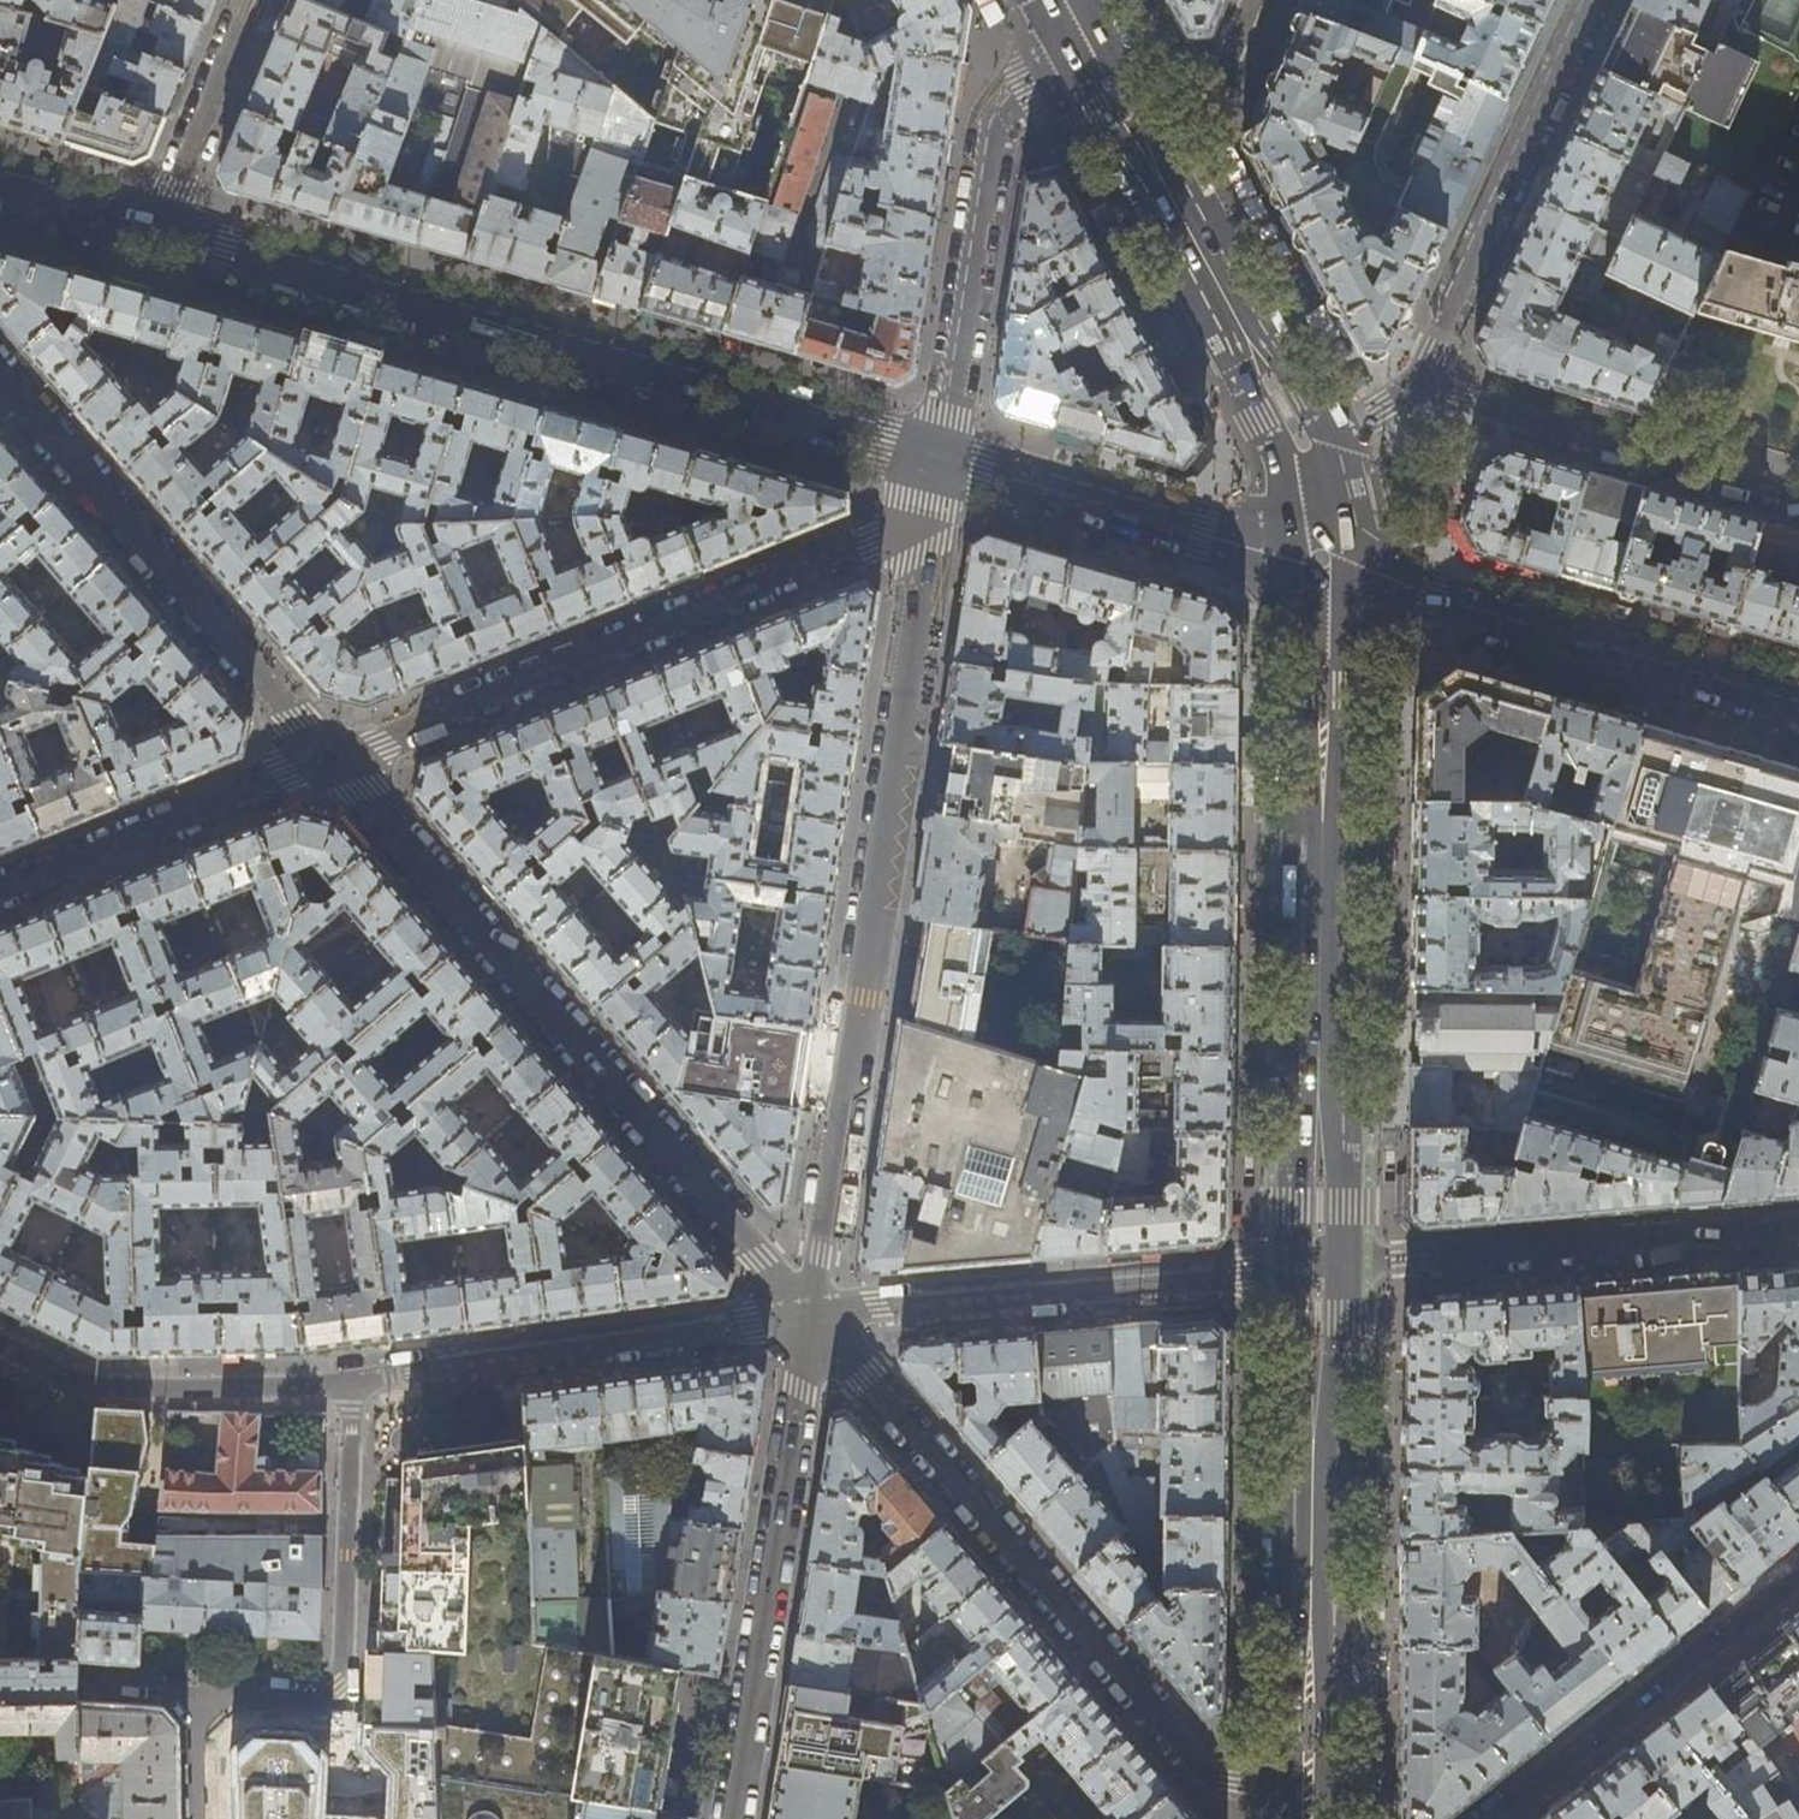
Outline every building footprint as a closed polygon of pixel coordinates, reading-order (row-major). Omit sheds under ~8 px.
[(2,7),(22,13),(25,1),(26,0),(0,0),(0,4),(2,7)] [(42,8),(39,18),(105,37),(116,10),(93,0),(35,0),(42,8)] [(145,0),(120,0),(116,10),(105,37),(105,39),(130,50),(146,8),(157,13),(151,26),(146,24),(143,31),(162,38),(153,59),(183,72),(194,45),(203,23),(153,3),(146,0),(145,0)] [(153,3),(203,23),(212,0),(154,0),(153,3)] [(353,18),(309,0),(291,0),(284,17),(277,33),(327,54),(354,65),(388,79),(405,38),(366,22),(353,18)] [(353,18),(360,1),(358,0),(354,0),(353,1),(352,0),(309,0),(353,18)] [(405,38),(388,79),(357,156),(330,220),(370,232),(417,245),(432,197),(444,162),(468,87),(518,105),(520,97),(526,80),(542,29),(509,0),(420,0),(405,38)] [(366,22),(405,38),(420,0),(374,0),(366,22)] [(542,29),(558,42),(561,38),(583,13),(616,41),(623,47),(625,48),(646,18),(679,45),(653,122),(639,164),(687,178),(707,184),(747,197),(767,202),(783,152),(787,142),(806,83),(833,0),(509,0),(542,29)] [(845,3),(844,0),(833,0),(806,83),(871,104),(878,82),(875,73),(863,45),(834,35),(845,3)] [(845,3),(852,21),(891,0),(844,0),(845,3)] [(852,21),(858,34),(870,27),(873,32),(900,18),(899,22),(899,25),(863,45),(875,73),(907,55),(960,63),(964,37),(968,11),(962,0),(891,0),(852,21)] [(1186,36),(1210,35),(1212,30),(1224,0),(1166,0),(1186,36)] [(1298,9),(1300,10),(1299,12),(1399,51),(1394,62),(1409,69),(1416,57),(1425,32),(1384,14),(1390,0),(1302,0),(1298,9)] [(1492,3),(1486,0),(1438,0),(1435,8),(1470,23),(1458,48),(1425,32),(1416,57),(1434,65),(1458,77),(1464,64),(1470,67),(1468,70),(1469,73),(1473,74),(1469,82),(1507,99),(1522,66),(1541,25),(1503,8),(1497,21),(1486,16),(1492,3)] [(1503,8),(1541,25),(1553,0),(1507,0),(1503,8)] [(1656,97),(1661,87),(1689,100),(1684,110),(1663,154),(1688,166),(1717,180),(1749,195),(1798,90),(1798,20),(1787,45),(1754,30),(1769,0),(1736,0),(1735,2),(1715,44),(1710,55),(1687,45),(1693,34),(1630,4),(1609,50),(1600,70),(1656,97)] [(1630,4),(1693,34),(1708,0),(1632,0),(1630,4)] [(1703,39),(1715,44),(1735,2),(1731,0),(1722,0),(1703,39)] [(105,37),(39,18),(22,13),(2,7),(0,14),(0,124),(16,129),(64,143),(86,86),(105,39),(105,37)] [(1281,212),(1338,182),(1346,164),(1338,160),(1334,169),(1324,163),(1322,164),(1318,158),(1324,153),(1321,147),(1314,151),(1313,149),(1310,145),(1306,142),(1309,135),(1311,135),(1314,135),(1316,134),(1318,134),(1319,133),(1328,136),(1328,137),(1335,140),(1333,145),(1352,153),(1369,114),(1332,99),(1329,91),(1334,81),(1336,82),(1338,80),(1336,79),(1338,76),(1336,75),(1342,60),(1346,59),(1349,57),(1363,62),(1362,64),(1388,74),(1394,62),(1399,51),(1299,12),(1281,55),(1245,144),(1281,212)] [(526,80),(538,84),(533,101),(520,97),(518,105),(468,260),(527,277),(595,297),(611,248),(600,245),(610,217),(621,220),(635,177),(639,164),(653,122),(615,91),(558,73),(566,48),(558,42),(542,29),(526,80)] [(296,131),(327,54),(277,33),(262,69),(245,111),(285,127),(296,131)] [(561,38),(558,42),(566,48),(568,50),(571,46),(561,38)] [(130,50),(105,39),(86,86),(115,97),(125,101),(164,117),(174,94),(183,72),(153,59),(130,50)] [(618,53),(623,47),(616,41),(611,47),(618,53)] [(907,55),(875,73),(878,82),(871,104),(863,128),(948,142),(955,98),(960,63),(907,55)] [(357,156),(388,79),(354,65),(323,142),(357,156)] [(1458,205),(1507,99),(1469,82),(1465,90),(1456,86),(1460,78),(1458,77),(1434,65),(1425,83),(1442,90),(1412,156),(1422,161),(1399,210),(1446,231),(1458,205)] [(1663,154),(1684,110),(1656,97),(1600,70),(1584,103),(1569,135),(1653,175),(1663,154)] [(604,81),(610,87),(618,78),(612,72),(604,81)] [(1364,99),(1374,104),(1384,83),(1374,79),(1370,88),(1369,88),(1364,99)] [(115,97),(86,86),(64,143),(99,153),(133,163),(149,155),(154,142),(164,117),(125,101),(120,113),(111,109),(115,97)] [(468,260),(518,105),(468,87),(444,162),(432,197),(417,245),(442,253),(468,260)] [(793,144),(787,142),(783,152),(790,154),(772,206),(766,204),(751,251),(782,261),(835,103),(810,95),(793,144)] [(279,144),(285,127),(245,111),(231,147),(220,174),(227,190),(246,196),(273,204),(292,159),(281,154),(281,151),(280,149),(280,146),(279,144)] [(942,181),(948,142),(863,128),(855,149),(872,152),(872,156),(876,157),(873,159),(872,161),(872,162),(852,159),(840,196),(860,201),(889,208),(936,220),(942,181)] [(330,220),(357,156),(323,142),(302,134),(292,159),(273,204),(300,211),(330,220)] [(1539,201),(1622,241),(1653,175),(1569,135),(1554,168),(1539,201)] [(825,246),(840,196),(852,159),(853,156),(836,150),(808,233),(811,242),(825,246)] [(1688,166),(1663,154),(1653,175),(1622,241),(1605,276),(1691,316),(1723,250),(1749,195),(1717,180),(1688,241),(1656,226),(1674,186),(1677,188),(1688,166)] [(1015,253),(1013,268),(1038,272),(1040,265),(1091,238),(1056,174),(1027,180),(1019,232),(1025,233),(1025,239),(1018,239),(1015,253)] [(682,192),(635,177),(621,220),(620,223),(637,228),(630,249),(613,243),(611,248),(595,297),(617,303),(641,310),(659,257),(639,251),(642,245),(646,246),(651,232),(667,236),(682,192)] [(704,196),(707,184),(687,178),(682,192),(667,236),(659,257),(641,310),(682,322),(723,334),(740,283),(684,262),(694,235),(749,255),(751,251),(766,204),(767,202),(747,197),(743,208),(733,205),(733,203),(733,202),(731,199),(730,197),(729,196),(726,195),(723,194),(721,195),(720,195),(718,196),(717,197),(715,200),(704,196)] [(1352,188),(1338,182),(1281,212),(1359,356),(1389,355),(1446,231),(1399,210),(1397,209),(1380,245),(1380,243),(1378,240),(1376,239),(1374,237),(1371,236),(1369,236),(1367,236),(1365,237),(1347,201),(1352,188)] [(1369,210),(1382,216),(1387,204),(1364,194),(1360,205),(1369,209),(1369,210)] [(857,211),(860,201),(840,196),(825,246),(856,256),(861,254),(863,260),(858,296),(840,293),(841,286),(816,279),(811,296),(811,297),(836,303),(871,312),(920,324),(928,273),(936,220),(889,208),(885,229),(880,228),(881,221),(879,217),(857,211)] [(1509,266),(1563,292),(1591,305),(1605,276),(1622,241),(1539,201),(1524,233),(1509,266)] [(1109,272),(1091,238),(1040,265),(1038,272),(1013,268),(1006,315),(1028,317),(1041,309),(1109,272)] [(75,271),(35,259),(0,249),(0,322),(24,350),(53,324),(44,313),(46,309),(47,307),(48,305),(63,309),(75,271)] [(1788,261),(1786,268),(1723,250),(1691,316),(1679,341),(1644,414),(1664,420),(1714,320),(1775,337),(1773,345),(1789,350),(1791,342),(1798,344),(1798,264),(1788,261)] [(1520,379),(1552,388),(1582,325),(1554,312),(1563,292),(1509,266),(1491,305),(1474,341),(1486,369),(1520,379)] [(742,277),(740,283),(723,334),(756,343),(794,354),(811,297),(811,296),(794,291),(799,275),(779,269),(774,286),(742,277)] [(112,282),(75,271),(63,309),(61,317),(90,336),(94,329),(135,341),(150,293),(112,282)] [(1109,272),(1041,309),(1062,350),(1064,352),(1080,344),(1081,345),(1083,346),(1084,346),(1087,347),(1088,347),(1089,347),(1091,347),(1092,346),(1094,345),(1095,344),(1099,351),(1071,366),(1082,385),(1098,376),(1150,348),(1109,272)] [(186,303),(150,293),(135,341),(167,350),(167,352),(168,354),(168,355),(170,356),(182,360),(173,390),(174,390),(197,405),(224,314),(186,303)] [(834,311),(836,303),(811,297),(794,354),(850,371),(897,384),(912,374),(920,324),(871,312),(869,320),(875,321),(871,339),(865,337),(867,327),(837,319),(836,321),(825,318),(828,309),(834,311)] [(1016,418),(1050,428),(1060,397),(1082,385),(1071,366),(1064,352),(1062,350),(1041,309),(1028,317),(1006,315),(999,359),(993,400),(1003,414),(1016,418)] [(262,325),(224,314),(197,405),(218,418),(221,412),(232,373),(262,381),(246,436),(267,449),(300,336),(262,325)] [(61,317),(53,324),(24,350),(48,377),(76,409),(113,375),(85,343),(90,336),(61,317)] [(1648,355),(1582,325),(1552,388),(1597,401),(1644,414),(1679,341),(1659,332),(1648,355)] [(348,478),(382,360),(340,348),(300,336),(267,449),(331,491),(332,491),(340,476),(348,478)] [(1150,348),(1098,376),(1114,405),(1115,405),(1121,401),(1121,402),(1127,400),(1133,411),(1127,414),(1131,421),(1176,395),(1150,348)] [(382,360),(348,478),(342,498),(363,511),(370,486),(406,497),(398,525),(423,524),(429,501),(463,384),(425,372),(382,360)] [(166,432),(197,405),(174,390),(151,410),(143,400),(138,399),(136,401),(129,393),(134,389),(128,383),(123,387),(113,375),(76,409),(101,438),(126,467),(155,441),(148,433),(159,424),(166,432)] [(1098,376),(1082,385),(1060,397),(1050,428),(1077,436),(1102,444),(1107,428),(1114,430),(1131,421),(1127,414),(1121,417),(1115,405),(1114,405),(1098,376)] [(429,501),(440,504),(434,524),(513,520),(545,407),(504,395),(463,384),(429,501)] [(1176,395),(1131,421),(1114,430),(1107,428),(1102,444),(1142,455),(1182,467),(1202,443),(1176,395)] [(218,418),(197,405),(166,432),(173,440),(162,449),(155,441),(126,467),(152,497),(178,528),(267,449),(246,436),(205,473),(184,450),(215,423),(218,418)] [(584,418),(545,407),(513,520),(539,518),(554,467),(583,475),(573,507),(573,517),(597,516),(622,429),(584,418)] [(660,440),(622,429),(597,516),(622,515),(624,515),(631,488),(639,490),(642,490),(643,490),(646,489),(648,486),(648,485),(682,495),(695,451),(660,440)] [(57,498),(30,467),(1,434),(0,436),(0,516),(1,517),(0,517),(0,547),(57,498)] [(234,592),(327,511),(321,504),(331,491),(267,449),(178,528),(205,559),(234,592)] [(1549,461),(1528,456),(1506,449),(1480,464),(1463,525),(1477,552),(1490,555),(1520,564),(1549,461)] [(766,471),(695,451),(682,495),(709,503),(721,505),(721,514),(708,516),(683,526),(701,571),(763,546),(847,512),(846,494),(766,471)] [(1568,467),(1549,461),(1520,564),(1521,564),(1535,569),(1543,571),(1558,575),(1587,472),(1568,467)] [(1615,481),(1587,472),(1558,575),(1585,583),(1615,592),(1644,489),(1615,481)] [(1644,489),(1615,592),(1672,608),(1732,625),(1761,523),(1702,506),(1644,489)] [(57,498),(0,547),(0,640),(8,649),(43,618),(6,575),(33,551),(70,595),(111,559),(85,530),(57,498)] [(349,538),(342,530),(363,511),(342,498),(327,511),(234,592),(260,622),(286,652),(363,586),(373,559),(373,558),(358,540),(357,538),(355,536),(353,536),(351,536),(349,538)] [(633,541),(622,515),(597,516),(630,600),(667,585),(701,571),(683,526),(648,540),(646,538),(644,537),(641,537),(640,537),(633,541)] [(597,516),(573,517),(574,526),(587,559),(559,570),(539,518),(513,520),(556,630),(594,614),(630,600),(597,516)] [(437,560),(442,573),(477,661),(517,645),(556,630),(513,520),(434,524),(433,524),(441,544),(432,547),(437,560)] [(1761,523),(1732,625),(1773,637),(1798,645),(1798,588),(1789,585),(1790,581),(1783,579),(1781,583),(1774,581),(1779,563),(1798,568),(1798,534),(1761,523)] [(423,524),(398,525),(396,530),(403,547),(373,559),(363,586),(373,610),(417,592),(421,592),(434,622),(385,642),(405,691),(440,676),(477,661),(442,573),(430,578),(425,565),(437,560),(432,547),(423,524)] [(1028,547),(986,535),(971,545),(966,576),(957,634),(953,663),(1053,677),(1071,559),(1028,547)] [(111,559),(70,595),(106,637),(80,660),(43,618),(8,649),(20,663),(12,669),(9,681),(49,690),(62,679),(64,682),(77,683),(79,681),(85,689),(164,621),(137,589),(111,559)] [(1127,667),(1140,579),(1105,569),(1071,559),(1053,677),(1094,682),(1105,684),(1108,664),(1127,667)] [(1535,569),(1521,564),(1518,573),(1540,580),(1543,571),(1535,569)] [(1191,594),(1140,579),(1127,667),(1124,686),(1147,686),(1149,686),(1160,642),(1175,646),(1183,659),(1182,687),(1237,688),(1238,651),(1238,627),(1220,602),(1191,594)] [(790,612),(805,651),(812,647),(814,653),(817,650),(818,650),(821,650),(823,650),(824,650),(827,652),(824,667),(811,665),(798,680),(822,683),(822,685),(819,685),(817,685),(814,686),(813,688),(812,690),(806,689),(805,695),(810,696),(810,703),(783,699),(763,723),(762,724),(856,739),(860,713),(871,641),(878,594),(864,583),(823,599),(790,612)] [(343,636),(373,610),(363,586),(286,652),(323,694),(336,698),(366,706),(377,702),(405,691),(385,642),(358,654),(343,636)] [(759,625),(728,637),(763,723),(783,699),(773,674),(779,672),(780,677),(786,674),(784,670),(785,669),(786,669),(788,667),(790,664),(790,661),(792,667),(809,660),(805,651),(790,612),(759,625)] [(187,647),(164,621),(85,689),(76,697),(109,704),(135,681),(136,682),(138,683),(141,684),(144,684),(145,683),(146,682),(166,706),(207,670),(187,647)] [(600,689),(619,738),(633,771),(650,814),(652,820),(673,811),(678,827),(691,811),(697,804),(686,773),(707,764),(715,783),(762,724),(763,723),(728,637),(694,651),(628,677),(600,689)] [(1094,682),(1053,677),(953,663),(946,705),(941,743),(953,745),(1087,764),(1094,682)] [(207,670),(166,706),(179,722),(161,730),(170,753),(162,757),(174,783),(207,770),(241,756),(250,720),(232,699),(207,670)] [(1523,801),(1553,698),(1494,681),(1456,670),(1417,699),(1416,742),(1415,801),(1523,801)] [(38,802),(28,805),(41,837),(81,820),(120,805),(107,773),(101,759),(78,701),(64,706),(54,705),(49,690),(9,681),(6,694),(11,706),(0,710),(0,735),(23,791),(32,788),(38,802)] [(1124,686),(1105,684),(1104,764),(1236,766),(1236,730),(1237,697),(1237,688),(1182,687),(1170,686),(1170,744),(1146,743),(1147,686),(1124,686)] [(570,701),(544,711),(581,803),(587,819),(602,823),(631,830),(634,820),(650,814),(633,771),(605,782),(591,748),(619,738),(600,689),(570,701)] [(76,697),(78,701),(101,759),(111,755),(116,769),(107,773),(120,805),(147,794),(174,783),(162,757),(170,753),(161,730),(131,741),(130,740),(129,739),(127,738),(125,737),(122,738),(109,704),(76,697)] [(1610,827),(1641,724),(1591,709),(1553,698),(1523,801),(1610,827)] [(581,803),(544,711),(513,724),(466,743),(423,760),(413,799),(436,825),(472,866),(499,898),(574,831),(587,819),(581,803)] [(691,811),(678,827),(668,839),(672,854),(709,859),(706,878),(832,896),(837,867),(849,789),(856,739),(762,724),(715,783),(708,791),(736,796),(734,806),(729,806),(727,816),(691,811)] [(1641,724),(1610,827),(1607,838),(1674,858),(1634,992),(1707,1013),(1746,879),(1784,890),(1777,916),(1798,922),(1798,769),(1752,756),(1685,736),(1641,724)] [(41,837),(28,805),(23,791),(0,735),(0,853),(41,837)] [(1261,735),(1252,735),(1252,751),(1260,751),(1261,735)] [(1085,784),(1087,764),(953,745),(953,747),(948,781),(942,814),(1017,826),(1015,838),(1054,845),(1079,849),(1081,828),(1085,784)] [(1104,764),(1087,764),(1085,784),(1097,785),(1096,802),(1091,802),(1090,812),(1096,813),(1095,829),(1081,828),(1079,849),(1133,850),(1133,799),(1168,799),(1168,842),(1160,841),(1158,840),(1145,839),(1144,850),(1234,852),(1235,814),(1236,766),(1104,764)] [(1610,827),(1523,801),(1415,801),(1414,847),(1414,895),(1568,896),(1569,881),(1577,881),(1579,882),(1580,882),(1581,881),(1583,880),(1585,878),(1585,876),(1585,838),(1607,839),(1607,838),(1610,827)] [(338,822),(295,811),(287,815),(256,827),(292,918),(273,995),(291,1016),(331,980),(302,946),(344,910),(373,943),(413,908),(389,880),(346,830),(338,822)] [(1015,840),(1015,838),(1017,826),(942,814),(930,813),(920,880),(914,918),(926,920),(973,928),(980,879),(990,881),(991,879),(998,875),(1000,867),(994,859),(993,859),(995,845),(1002,838),(1015,840)] [(627,845),(631,830),(602,823),(582,841),(574,831),(499,898),(520,921),(567,975),(594,1007),(692,924),(685,900),(678,907),(668,894),(669,893),(627,845)] [(220,842),(186,855),(207,907),(253,889),(269,932),(264,942),(227,957),(247,1005),(273,995),(292,918),(256,827),(220,842)] [(1077,870),(1079,849),(1054,845),(1050,875),(1047,877),(1045,888),(1034,887),(1031,888),(1023,936),(1070,944),(1072,924),(1077,870)] [(1070,944),(1070,945),(1101,945),(1113,946),(1151,947),(1161,947),(1233,949),(1234,901),(1234,852),(1144,850),(1133,850),(1079,849),(1077,870),(1087,870),(1087,890),(1081,890),(1081,906),(1087,906),(1086,924),(1072,924),(1070,944)] [(151,869),(116,883),(212,1122),(214,1122),(227,1122),(228,1113),(244,1106),(253,1074),(261,1041),(216,1061),(202,1025),(247,1005),(227,957),(182,976),(162,926),(207,907),(186,855),(151,869)] [(769,1023),(797,1027),(812,1029),(815,1006),(825,944),(832,896),(706,878),(703,898),(684,895),(685,900),(692,924),(699,953),(716,1015),(749,1020),(751,1008),(770,1011),(769,1023)] [(80,898),(46,912),(67,963),(114,945),(134,994),(87,1014),(107,1062),(153,1043),(167,1077),(121,1095),(130,1119),(160,1120),(166,1120),(163,1114),(179,1107),(185,1121),(187,1121),(212,1122),(116,883),(80,898)] [(1568,896),(1414,895),(1413,954),(1412,989),(1423,989),(1563,991),(1590,897),(1568,896)] [(413,908),(373,943),(396,969),(354,1006),(331,980),(291,1016),(288,1018),(313,1046),(286,1070),(261,1041),(253,1074),(279,1106),(337,1056),(329,1047),(343,1035),(351,1043),(453,954),(433,931),(413,908)] [(0,930),(0,999),(23,1056),(34,1052),(60,1116),(130,1119),(121,1095),(104,1102),(90,1069),(107,1062),(87,1014),(42,1032),(22,981),(67,963),(46,912),(13,925),(0,930)] [(993,932),(973,928),(926,920),(926,922),(918,969),(909,1023),(974,1043),(993,932)] [(651,994),(699,953),(692,924),(594,1007),(626,1044),(669,1094),(674,1090),(679,1073),(689,1038),(651,994)] [(1789,971),(1798,974),(1798,936),(1789,971)] [(1101,983),(1101,945),(1070,945),(1063,1023),(1082,1023),(1081,1051),(1162,1053),(1163,1053),(1163,1033),(1181,1033),(1181,1053),(1231,1054),(1233,977),(1233,949),(1161,947),(1160,1022),(1112,1021),(1112,983),(1101,983)] [(1151,959),(1151,947),(1113,946),(1112,959),(1151,959)] [(389,1109),(402,1098),(410,1107),(509,1019),(479,985),(453,954),(351,1043),(359,1052),(346,1064),(338,1055),(337,1056),(279,1106),(272,1112),(299,1122),(331,1095),(354,1120),(335,1136),(336,1136),(364,1147),(397,1118),(389,1109)] [(1563,991),(1423,989),(1423,1004),(1421,1004),(1421,1012),(1418,1012),(1417,1043),(1420,1043),(1420,1052),(1422,1052),(1422,1064),(1411,1065),(1411,1097),(1410,1128),(1471,1129),(1472,1120),(1447,1119),(1448,1068),(1504,1069),(1503,1129),(1522,1129),(1526,1116),(1533,1090),(1540,1069),(1563,991)] [(35,1115),(14,1061),(24,1057),(23,1056),(0,999),(0,1114),(35,1115)] [(1798,1103),(1798,1016),(1778,1010),(1754,1092),(1790,1103),(1783,1124),(1771,1121),(1766,1137),(1743,1131),(1722,1203),(1745,1201),(1771,1199),(1793,1122),(1798,1103)] [(804,1081),(812,1029),(797,1027),(796,1039),(708,1026),(709,1014),(700,1012),(692,1075),(679,1073),(674,1090),(669,1094),(720,1153),(768,1208),(785,1203),(792,1160),(804,1081)] [(534,1048),(509,1019),(410,1107),(409,1107),(416,1115),(403,1127),(396,1119),(364,1147),(389,1157),(417,1133),(448,1167),(456,1170),(488,1142),(453,1102),(487,1073),(522,1113),(560,1079),(534,1048)] [(974,1043),(909,1023),(898,1019),(885,1105),(875,1170),(917,1177),(924,1185),(920,1197),(912,1228),(900,1273),(961,1267),(1030,1261),(1085,1077),(1059,1069),(974,1043)] [(1161,1079),(1162,1053),(1081,1051),(1061,1051),(1059,1069),(1085,1077),(1030,1261),(1073,1257),(1105,1255),(1103,1226),(1109,1200),(1075,1191),(1078,1181),(1073,1171),(1071,1171),(1075,1158),(1115,1170),(1124,1130),(1150,1131),(1156,1131),(1156,1112),(1137,1112),(1138,1079),(1161,1080),(1161,1079)] [(1181,1053),(1163,1053),(1162,1053),(1161,1079),(1173,1079),(1173,1095),(1167,1095),(1166,1112),(1156,1112),(1156,1131),(1173,1131),(1230,1133),(1231,1092),(1231,1054),(1181,1053)] [(1549,1057),(1544,1071),(1574,1079),(1578,1065),(1549,1057)] [(560,1079),(522,1113),(556,1153),(523,1182),(488,1142),(456,1170),(471,1176),(467,1186),(530,1210),(612,1138),(584,1106),(560,1079)] [(1471,1129),(1410,1128),(1410,1167),(1409,1215),(1422,1228),(1459,1225),(1534,1218),(1608,1212),(1675,1207),(1695,1138),(1683,1135),(1572,1102),(1567,1118),(1574,1125),(1597,1132),(1595,1137),(1526,1116),(1522,1129),(1503,1129),(1494,1129),(1494,1152),(1474,1152),(1474,1157),(1469,1155),(1467,1155),(1464,1155),(1464,1146),(1480,1146),(1480,1129),(1471,1129)] [(1695,1138),(1675,1207),(1699,1205),(1722,1203),(1743,1131),(1748,1112),(1714,1105),(1710,1118),(1690,1112),(1683,1135),(1695,1138)] [(336,1136),(340,1161),(305,1166),(299,1122),(272,1112),(276,1143),(304,1351),(350,1345),(390,1340),(372,1208),(361,1210),(358,1192),(369,1190),(369,1189),(364,1147),(336,1136)] [(0,1114),(0,1212),(19,1174),(9,1169),(35,1115),(0,1114)] [(130,1119),(60,1116),(29,1178),(19,1174),(0,1212),(0,1306),(31,1321),(55,1272),(11,1250),(35,1201),(79,1223),(103,1175),(103,1174),(86,1166),(102,1135),(118,1144),(119,1141),(130,1119)] [(161,1144),(160,1120),(130,1119),(119,1141),(121,1144),(142,1144),(142,1177),(132,1176),(135,1355),(179,1354),(220,1353),(218,1272),(180,1273),(175,1278),(161,1279),(159,1207),(216,1207),(215,1164),(215,1163),(204,1163),(203,1146),(215,1145),(214,1122),(212,1122),(187,1121),(188,1143),(161,1144)] [(241,1123),(227,1122),(214,1122),(215,1145),(215,1147),(226,1147),(227,1163),(215,1164),(216,1207),(259,1206),(269,1272),(218,1272),(220,1353),(260,1352),(304,1351),(276,1143),(244,1143),(242,1123),(241,1123)] [(1793,1122),(1771,1199),(1798,1197),(1798,1124),(1793,1122)] [(1229,1187),(1230,1133),(1173,1131),(1173,1136),(1175,1136),(1175,1163),(1168,1163),(1168,1181),(1166,1181),(1164,1182),(1161,1186),(1161,1189),(1161,1190),(1162,1193),(1161,1196),(1117,1199),(1120,1183),(1144,1186),(1150,1131),(1124,1130),(1115,1170),(1109,1200),(1103,1226),(1105,1255),(1166,1249),(1216,1245),(1228,1231),(1229,1187)] [(612,1138),(530,1210),(561,1222),(592,1195),(632,1240),(631,1241),(629,1242),(628,1244),(626,1246),(626,1247),(626,1249),(626,1251),(626,1253),(626,1255),(614,1256),(622,1307),(661,1302),(725,1293),(731,1276),(694,1232),(636,1166),(612,1138)] [(389,1157),(364,1147),(369,1189),(380,1189),(383,1207),(372,1208),(390,1340),(428,1334),(467,1329),(460,1277),(406,1284),(400,1240),(454,1233),(449,1191),(437,1186),(394,1193),(389,1157)] [(917,1177),(875,1170),(869,1212),(861,1261),(874,1275),(887,1274),(900,1273),(912,1228),(902,1226),(907,1195),(920,1197),(924,1185),(917,1177)] [(132,1175),(103,1175),(79,1223),(106,1236),(107,1297),(55,1272),(31,1321),(70,1340),(101,1356),(135,1355),(132,1176),(132,1175)] [(463,1196),(449,1191),(454,1233),(505,1226),(511,1270),(460,1277),(467,1329),(505,1323),(584,1312),(622,1307),(614,1256),(567,1263),(561,1222),(530,1210),(467,1186),(463,1196)] [(1737,1273),(1738,1342),(1739,1376),(1753,1375),(1753,1354),(1757,1354),(1767,1343),(1766,1340),(1783,1322),(1783,1324),(1784,1326),(1786,1327),(1787,1328),(1778,1345),(1777,1386),(1775,1386),(1773,1397),(1758,1405),(1739,1410),(1740,1446),(1741,1446),(1798,1408),(1798,1268),(1774,1270),(1737,1273)] [(1632,1282),(1576,1287),(1583,1377),(1703,1366),(1701,1345),(1738,1342),(1737,1273),(1695,1277),(1632,1282)] [(1534,1290),(1498,1293),(1504,1362),(1505,1377),(1507,1399),(1521,1400),(1533,1400),(1532,1384),(1517,1385),(1514,1361),(1528,1359),(1531,1357),(1530,1351),(1555,1349),(1556,1362),(1553,1362),(1548,1368),(1550,1400),(1585,1400),(1583,1377),(1576,1287),(1534,1290)] [(1486,1364),(1504,1362),(1498,1293),(1420,1300),(1408,1313),(1407,1337),(1406,1398),(1473,1399),(1475,1397),(1477,1395),(1478,1393),(1479,1388),(1478,1383),(1477,1381),(1476,1379),(1474,1377),(1475,1376),(1475,1373),(1474,1370),(1473,1369),(1466,1364),(1463,1365),(1462,1361),(1469,1354),(1471,1354),(1471,1357),(1477,1362),(1481,1364),(1483,1364),(1486,1364)] [(1226,1386),(1227,1330),(1214,1317),(1160,1322),(1106,1327),(1115,1431),(1226,1432),(1226,1386)] [(1069,1330),(1034,1333),(1039,1399),(1040,1411),(1026,1424),(985,1460),(1008,1487),(1032,1514),(1078,1476),(1040,1432),(1048,1425),(1092,1465),(1099,1458),(1116,1444),(1115,1431),(1106,1327),(1069,1330)] [(981,1337),(958,1339),(959,1379),(975,1378),(976,1401),(960,1402),(960,1431),(968,1440),(985,1460),(1026,1424),(1007,1402),(1039,1399),(1034,1333),(1009,1335),(981,1337)] [(959,1386),(959,1379),(958,1339),(933,1341),(906,1343),(899,1360),(923,1388),(960,1431),(960,1402),(960,1395),(959,1386)] [(666,1374),(674,1431),(701,1427),(699,1448),(752,1456),(759,1415),(765,1375),(753,1362),(705,1369),(666,1374)] [(631,1379),(600,1383),(603,1441),(639,1436),(639,1442),(646,1441),(645,1435),(653,1434),(655,1447),(675,1446),(674,1457),(684,1456),(685,1447),(676,1445),(674,1431),(666,1374),(631,1379)] [(1489,1379),(1491,1399),(1507,1399),(1505,1377),(1489,1379)] [(544,1449),(603,1441),(600,1383),(558,1389),(523,1394),(526,1442),(529,1512),(537,1643),(549,1645),(577,1650),(580,1635),(590,1632),(614,1637),(612,1610),(611,1601),(611,1598),(578,1599),(575,1530),(580,1529),(579,1492),(574,1492),(573,1465),(561,1466),(561,1460),(546,1461),(544,1449)] [(1473,1399),(1406,1398),(1405,1423),(1405,1468),(1560,1472),(1576,1472),(1583,1473),(1585,1400),(1550,1400),(1543,1400),(1543,1416),(1549,1421),(1549,1430),(1534,1439),(1525,1439),(1515,1432),(1496,1433),(1488,1439),(1481,1438),(1476,1440),(1473,1444),(1465,1438),(1465,1430),(1473,1430),(1473,1399)] [(1521,1400),(1507,1399),(1491,1399),(1493,1416),(1520,1414),(1521,1400)] [(1741,1446),(1757,1467),(1764,1476),(1798,1519),(1798,1460),(1776,1478),(1766,1466),(1798,1441),(1798,1408),(1741,1446)] [(144,1575),(151,1575),(154,1546),(118,1545),(121,1515),(138,1472),(139,1411),(119,1411),(96,1411),(90,1481),(82,1572),(144,1575)] [(825,1455),(820,1491),(864,1498),(898,1469),(880,1448),(849,1412),(831,1416),(825,1455)] [(161,1508),(322,1509),(322,1490),(322,1471),(286,1470),(265,1456),(263,1455),(262,1456),(260,1456),(259,1457),(258,1459),(258,1460),(257,1414),(248,1414),(220,1413),(219,1477),(163,1476),(161,1508)] [(1225,1476),(1226,1432),(1115,1431),(1116,1444),(1126,1472),(1138,1473),(1138,1449),(1163,1448),(1162,1496),(1153,1496),(1153,1480),(1128,1480),(1141,1516),(1155,1516),(1164,1516),(1224,1516),(1225,1476)] [(529,1512),(526,1442),(480,1448),(424,1456),(404,1459),(405,1478),(386,1478),(384,1535),(401,1536),(401,1552),(383,1552),(381,1628),(407,1629),(407,1648),(434,1650),(464,1651),(468,1520),(529,1512)] [(1126,1472),(1116,1444),(1099,1458),(1128,1527),(1141,1516),(1128,1480),(1126,1472)] [(1740,1446),(1681,1446),(1681,1469),(1695,1462),(1700,1470),(1682,1480),(1682,1519),(1738,1586),(1774,1557),(1798,1537),(1798,1519),(1764,1476),(1740,1495),(1738,1491),(1733,1495),(1736,1499),(1726,1507),(1721,1502),(1699,1518),(1690,1502),(1757,1467),(1741,1446),(1740,1446)] [(699,1448),(685,1447),(684,1456),(683,1460),(701,1463),(708,1475),(710,1475),(707,1496),(709,1499),(709,1505),(700,1506),(677,1502),(674,1518),(741,1529),(746,1494),(752,1456),(699,1448)] [(47,1539),(46,1548),(42,1548),(39,1659),(79,1657),(81,1610),(81,1599),(82,1572),(90,1481),(86,1480),(56,1476),(56,1465),(26,1461),(27,1451),(6,1448),(0,1448),(0,1533),(47,1539)] [(1560,1472),(1405,1468),(1405,1501),(1404,1539),(1487,1533),(1486,1516),(1470,1518),(1468,1516),(1468,1504),(1454,1503),(1455,1501),(1455,1500),(1455,1498),(1455,1497),(1459,1491),(1480,1491),(1480,1490),(1501,1490),(1512,1494),(1511,1531),(1565,1529),(1582,1528),(1582,1508),(1560,1508),(1556,1503),(1557,1499),(1557,1493),(1559,1493),(1560,1472)] [(898,1469),(864,1498),(868,1513),(877,1512),(884,1521),(882,1522),(882,1527),(897,1543),(893,1547),(890,1544),(879,1552),(880,1558),(885,1575),(944,1523),(921,1495),(898,1469)] [(677,1502),(679,1490),(681,1473),(682,1471),(607,1479),(611,1598),(611,1601),(660,1588),(730,1600),(735,1569),(741,1529),(674,1518),(677,1502)] [(681,1473),(679,1490),(688,1491),(692,1475),(681,1473)] [(1078,1476),(1032,1514),(1055,1541),(1079,1569),(1125,1529),(1078,1476)] [(864,1498),(820,1491),(814,1529),(808,1562),(885,1575),(880,1558),(863,1556),(860,1550),(864,1534),(864,1532),(864,1531),(863,1529),(862,1528),(860,1526),(859,1525),(856,1524),(857,1516),(862,1511),(868,1513),(864,1498)] [(1224,1554),(1224,1516),(1164,1516),(1164,1556),(1145,1572),(1133,1558),(1160,1535),(1155,1530),(1155,1516),(1141,1516),(1128,1527),(1125,1529),(1079,1569),(1102,1596),(1125,1623),(1168,1589),(1223,1588),(1224,1554)] [(1682,1519),(1638,1523),(1665,1557),(1689,1539),(1697,1548),(1672,1567),(1707,1610),(1724,1597),(1738,1586),(1682,1519)] [(944,1523),(885,1575),(892,1598),(894,1607),(901,1604),(899,1597),(922,1577),(922,1579),(922,1581),(923,1582),(924,1584),(927,1586),(930,1587),(921,1596),(941,1619),(991,1578),(967,1549),(944,1523)] [(1672,1567),(1665,1557),(1638,1523),(1623,1524),(1600,1544),(1674,1636),(1691,1623),(1707,1610),(1672,1567)] [(1582,1528),(1565,1529),(1566,1543),(1536,1567),(1559,1596),(1623,1677),(1651,1655),(1674,1636),(1600,1544),(1588,1527),(1582,1528)] [(155,1532),(154,1546),(151,1575),(170,1576),(177,1577),(209,1578),(234,1579),(247,1580),(270,1581),(282,1582),(295,1582),(321,1584),(321,1571),(322,1536),(155,1532)] [(1487,1533),(1404,1539),(1403,1623),(1402,1645),(1464,1646),(1477,1646),(1478,1595),(1462,1595),(1462,1581),(1471,1568),(1493,1566),(1500,1575),(1504,1572),(1537,1613),(1559,1596),(1536,1567),(1508,1532),(1487,1533)] [(885,1575),(808,1562),(802,1601),(797,1633),(854,1641),(861,1642),(906,1648),(898,1620),(853,1613),(856,1592),(892,1598),(885,1575)] [(144,1575),(82,1572),(81,1599),(143,1602),(144,1575)] [(169,1589),(170,1576),(151,1575),(144,1575),(143,1602),(143,1614),(142,1628),(205,1632),(209,1578),(177,1577),(177,1581),(181,1582),(181,1590),(169,1589)] [(233,1598),(234,1579),(209,1578),(205,1632),(267,1636),(270,1581),(247,1580),(247,1588),(246,1588),(244,1589),(243,1590),(242,1591),(241,1592),(241,1593),(240,1594),(240,1596),(240,1597),(239,1597),(237,1597),(236,1597),(235,1597),(234,1598),(233,1598)] [(1030,1623),(1009,1598),(991,1578),(941,1619),(906,1648),(921,1702),(925,1716),(1030,1623)] [(281,1598),(282,1582),(270,1581),(267,1636),(320,1639),(321,1584),(295,1582),(294,1590),(291,1589),(291,1595),(289,1594),(287,1594),(286,1594),(285,1595),(284,1595),(283,1596),(282,1597),(281,1598)] [(724,1640),(730,1600),(660,1588),(649,1659),(680,1666),(718,1673),(724,1640)] [(1222,1653),(1223,1588),(1168,1589),(1125,1623),(1155,1658),(1204,1715),(1222,1709),(1222,1653)] [(1559,1596),(1537,1613),(1517,1655),(1496,1671),(1509,1687),(1547,1737),(1587,1705),(1623,1677),(1559,1596)] [(143,1614),(81,1610),(79,1657),(79,1660),(80,1660),(141,1663),(142,1628),(143,1614)] [(1782,1627),(1786,1632),(1798,1648),(1798,1613),(1782,1627)] [(1055,1652),(1030,1623),(925,1716),(946,1792),(1026,1723),(1021,1718),(1015,1723),(986,1690),(997,1680),(1031,1719),(1078,1679),(1055,1652)] [(381,1628),(369,1628),(365,1722),(437,1729),(435,1698),(434,1650),(407,1648),(407,1629),(381,1628)] [(1713,1691),(1742,1728),(1750,1737),(1757,1747),(1783,1726),(1786,1730),(1791,1725),(1789,1722),(1798,1714),(1798,1648),(1786,1632),(1756,1656),(1723,1682),(1714,1690),(1713,1691)] [(854,1641),(797,1633),(794,1657),(790,1680),(921,1702),(906,1648),(861,1642),(860,1651),(880,1654),(877,1673),(862,1666),(860,1678),(848,1676),(854,1641)] [(569,1795),(593,1652),(577,1650),(549,1645),(534,1738),(450,1724),(449,1698),(435,1698),(437,1729),(439,1776),(569,1795)] [(1402,1645),(1402,1722),(1400,1818),(1443,1818),(1479,1791),(1547,1737),(1509,1687),(1473,1715),(1473,1714),(1471,1713),(1469,1711),(1466,1709),(1463,1709),(1464,1646),(1402,1645)] [(661,1778),(680,1666),(649,1659),(593,1652),(569,1795),(655,1809),(661,1778)] [(80,1660),(79,1660),(79,1657),(39,1659),(0,1661),(0,1687),(80,1686),(80,1660)] [(946,1792),(954,1818),(995,1818),(996,1818),(1055,1818),(1027,1786),(1028,1780),(1017,1767),(1024,1760),(1021,1756),(1041,1738),(1108,1817),(1105,1818),(1136,1818),(1172,1788),(1171,1787),(1145,1756),(1122,1730),(1078,1679),(1031,1719),(1026,1723),(946,1792)] [(921,1702),(790,1680),(785,1711),(781,1740),(777,1766),(884,1783),(888,1763),(880,1762),(883,1746),(842,1739),(845,1717),(881,1724),(887,1720),(888,1717),(900,1719),(890,1783),(946,1792),(925,1716),(921,1702)] [(1686,1703),(1665,1720),(1700,1762),(1713,1751),(1719,1759),(1735,1746),(1729,1739),(1742,1728),(1713,1691),(1708,1685),(1686,1703)] [(80,1686),(0,1687),(0,1706),(79,1704),(79,1697),(80,1686)] [(28,1734),(58,1734),(59,1760),(60,1760),(67,1760),(68,1765),(79,1766),(79,1761),(82,1761),(82,1778),(83,1818),(175,1818),(174,1810),(174,1791),(173,1727),(161,1714),(116,1711),(84,1709),(79,1709),(79,1704),(36,1706),(0,1707),(0,1735),(28,1734)] [(439,1776),(437,1729),(365,1722),(357,1725),(270,1718),(247,1717),(228,1737),(230,1818),(441,1818),(439,1776)] [(1721,1818),(1746,1818),(1733,1802),(1707,1771),(1700,1762),(1665,1720),(1645,1735),(1628,1749),(1677,1808),(1709,1783),(1707,1801),(1721,1818)] [(1775,1769),(1757,1747),(1750,1737),(1741,1743),(1751,1755),(1726,1775),(1717,1763),(1707,1771),(1733,1802),(1775,1769)] [(1581,1786),(1607,1818),(1618,1810),(1625,1818),(1668,1818),(1679,1811),(1677,1808),(1628,1749),(1604,1768),(1581,1786)] [(1149,1753),(1145,1756),(1171,1787),(1175,1783),(1149,1753)] [(777,1766),(771,1802),(769,1818),(954,1818),(946,1792),(890,1783),(884,1783),(777,1766)] [(1795,1798),(1776,1768),(1775,1769),(1733,1802),(1746,1818),(1798,1818),(1798,1804),(1795,1798)] [(655,1809),(569,1795),(439,1776),(441,1818),(696,1818),(697,1816),(655,1809)] [(1548,1812),(1554,1818),(1607,1818),(1581,1786),(1564,1800),(1548,1812)] [(1136,1818),(1198,1818),(1190,1809),(1172,1788),(1136,1818)] [(55,1816),(50,1812),(36,1812),(36,1803),(0,1804),(0,1818),(55,1818),(55,1816)]
